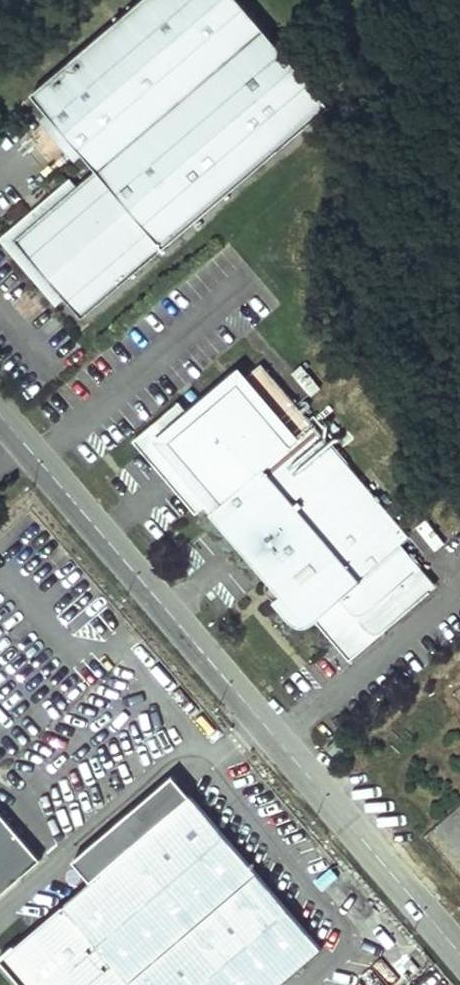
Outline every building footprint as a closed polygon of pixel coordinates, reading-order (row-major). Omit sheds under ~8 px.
[(34,94),(98,169),(79,185),(17,239),(67,297),(83,316),(329,104),(242,0),(143,0),(34,94)] [(17,239),(79,185),(72,177),(2,238),(58,304),(67,297),(17,239)] [(209,511),(267,580),(273,575),(284,588),(279,593),(271,599),(291,620),(299,623),(307,623),(311,621),(339,596),(351,609),(354,611),(359,612),(365,611),(412,570),(393,548),(399,542),(407,535),(261,361),(194,417),(178,398),(132,437),(194,511),(206,501),(212,508),(209,511)] [(310,394),(321,385),(304,363),(293,372),(310,394)] [(435,549),(446,541),(428,517),(417,526),(435,549)] [(418,564),(399,542),(393,548),(412,570),(418,564)] [(418,564),(412,570),(427,586),(433,580),(418,564)] [(427,586),(412,570),(365,611),(364,612),(362,617),(362,620),(364,624),(370,631),(374,632),(376,632),(427,586)] [(273,575),(267,580),(279,593),(284,588),(273,575)] [(171,771),(71,857),(90,880),(1,957),(25,984),(270,984),(320,947),(171,771)] [(0,810),(0,891),(40,857),(0,810)]
